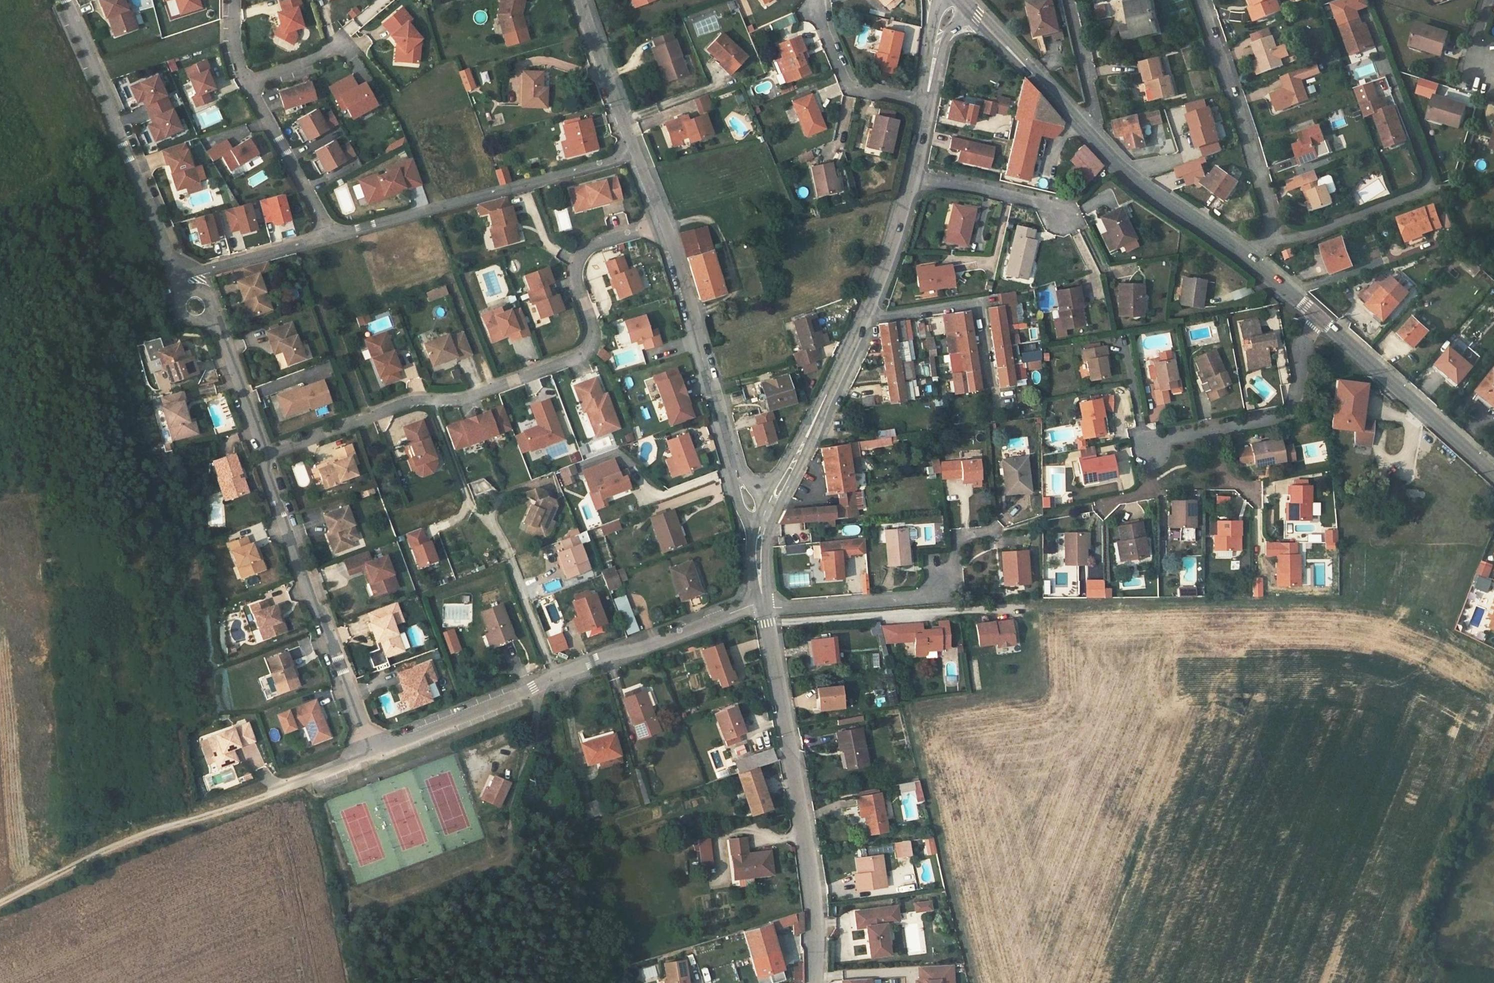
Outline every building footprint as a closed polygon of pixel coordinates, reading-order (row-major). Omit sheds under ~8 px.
[(126,10),(122,0),(99,0),(105,18),(107,17),(110,16),(117,36),(135,29),(128,9),(126,10)] [(180,15),(200,8),(197,0),(175,0),(180,15)] [(299,0),(279,0),(283,11),(277,13),(280,25),(283,32),(280,38),(292,44),(296,36),(294,29),(302,26),(296,8),(301,6),(299,0)] [(521,14),(524,0),(501,0),(498,14),(503,34),(521,29),(517,15),(521,14)] [(1036,32),(1042,31),(1043,36),(1053,33),(1060,31),(1053,0),(1041,0),(1029,3),(1036,32)] [(1150,0),(1126,0),(1135,37),(1158,31),(1150,0)] [(1253,7),(1250,8),(1255,21),(1282,10),(1277,0),(1254,0),(1256,5),(1253,7)] [(1357,9),(1369,5),(1368,0),(1341,0),(1331,3),(1336,16),(1356,8),(1357,9)] [(1097,6),(1100,17),(1107,15),(1104,5),(1097,6)] [(352,19),(360,12),(354,6),(346,13),(352,19)] [(420,39),(407,23),(411,19),(402,8),(382,24),(392,35),(391,36),(396,43),(404,53),(404,62),(417,63),(419,49),(414,44),(420,39)] [(1357,9),(1356,8),(1336,16),(1352,55),(1372,47),(1366,33),(1357,9)] [(110,16),(107,17),(114,37),(117,36),(110,16)] [(348,36),(360,29),(354,19),(342,26),(348,36)] [(283,32),(280,25),(275,35),(280,38),(283,32)] [(1417,25),(1411,45),(1423,49),(1444,55),(1448,43),(1440,40),(1443,31),(1431,28),(1431,30),(1417,25)] [(521,29),(503,34),(506,45),(528,39),(525,28),(524,28),(521,29)] [(882,28),(879,42),(883,46),(882,53),(878,52),(875,52),(871,69),(892,73),(901,33),(882,28)] [(1255,43),(1272,37),(1269,29),(1252,35),(1255,43)] [(1450,34),(1443,31),(1440,40),(1448,43),(1450,34)] [(1366,33),(1372,47),(1375,46),(1370,32),(1366,33)] [(652,48),(658,65),(662,63),(668,81),(687,74),(675,40),(673,41),(670,33),(653,39),(655,47),(652,48)] [(724,60),(734,70),(747,56),(721,33),(706,49),(721,63),(724,60)] [(362,52),(373,44),(366,34),(355,42),(362,52)] [(1259,60),(1264,73),(1284,65),(1282,58),(1290,55),(1286,45),(1278,48),(1274,36),(1272,37),(1255,43),(1254,44),(1259,60)] [(788,71),(782,73),(786,81),(807,72),(801,57),(798,51),(803,49),(798,37),(777,46),(783,59),(788,71)] [(883,46),(879,42),(873,44),(872,49),(879,50),(878,52),(882,53),(883,46)] [(404,53),(396,43),(395,61),(404,62),(404,53)] [(1154,90),(1157,101),(1177,96),(1171,76),(1166,78),(1161,58),(1142,63),(1146,83),(1148,82),(1150,90),(1154,90)] [(788,71),(783,59),(777,61),(781,72),(782,73),(788,71)] [(170,74),(177,70),(173,60),(165,62),(170,74)] [(724,60),(721,63),(720,64),(730,74),(734,70),(724,60)] [(1264,73),(1259,60),(1254,62),(1259,74),(1264,73)] [(185,69),(189,79),(209,70),(205,61),(185,69)] [(781,72),(777,61),(773,63),(777,73),(781,72)] [(662,63),(658,65),(665,82),(668,81),(662,63)] [(1284,91),(1284,89),(1272,94),(1278,110),(1308,99),(1300,78),(1304,77),(1305,78),(1319,73),(1316,64),(1282,76),(1287,88),(1287,90),(1284,91)] [(214,89),(210,80),(213,78),(209,70),(189,79),(196,96),(192,98),(196,107),(210,101),(206,92),(214,89)] [(468,70),(460,73),(466,91),(475,88),(468,70)] [(542,73),(523,72),(522,106),(546,107),(547,88),(542,88),(542,73)] [(156,76),(131,87),(135,96),(140,94),(142,100),(148,112),(168,102),(156,76)] [(334,99),(355,87),(349,76),(328,87),(334,99)] [(1062,130),(1064,122),(1047,104),(1024,79),(1014,118),(1018,119),(1005,175),(1028,180),(1039,135),(1052,138),(1062,130)] [(1437,84),(1420,79),(1416,93),(1433,99),(1437,84)] [(314,99),(309,83),(279,93),(284,108),(295,105),(296,110),(305,107),(303,102),(314,99)] [(795,86),(792,88),(790,83),(784,86),(785,90),(781,92),(782,94),(796,89),(795,86)] [(1361,106),(1378,99),(1371,83),(1354,88),(1361,106)] [(373,104),(362,84),(355,87),(334,99),(333,99),(339,110),(343,108),(348,117),(373,104)] [(811,95),(792,103),(806,136),(825,128),(811,95)] [(1006,115),(1009,101),(997,97),(995,104),(978,100),(976,107),(950,101),(947,118),(972,124),(974,115),(981,117),(982,112),(993,115),(994,112),(1006,115)] [(1385,142),(1405,135),(1394,105),(1387,108),(1383,97),(1378,99),(1361,106),(1365,117),(1374,113),(1385,142)] [(1435,98),(1430,115),(1438,118),(1439,120),(1445,122),(1461,128),(1468,106),(1457,103),(1456,105),(1435,98)] [(1191,115),(1208,109),(1205,100),(1187,104),(1191,115)] [(168,102),(148,112),(153,123),(156,129),(151,132),(155,140),(180,129),(168,102)] [(1189,116),(1194,132),(1193,132),(1198,148),(1202,147),(1219,141),(1221,141),(1215,125),(1217,124),(1211,108),(1208,109),(1191,115),(1189,116)] [(301,127),(295,130),(302,143),(308,140),(309,143),(314,140),(313,137),(326,129),(320,118),(315,110),(297,120),(301,127)] [(1151,113),(1153,123),(1154,126),(1164,123),(1160,110),(1151,113)] [(320,118),(326,129),(338,123),(331,112),(320,118)] [(671,141),(680,138),(687,136),(690,141),(712,133),(704,113),(688,120),(686,115),(664,124),(671,141)] [(1142,126),(1153,123),(1151,113),(1140,115),(1140,116),(1115,122),(1119,138),(1127,136),(1131,150),(1147,145),(1142,126)] [(874,115),(870,134),(874,135),(871,149),(889,153),(897,120),(874,115)] [(1438,118),(1430,115),(1428,120),(1444,125),(1445,122),(1439,120),(1438,118)] [(591,135),(593,134),(589,119),(563,126),(567,141),(563,143),(566,157),(597,148),(594,139),(592,139),(591,135)] [(1305,141),(1294,145),(1301,164),(1320,157),(1315,145),(1326,142),(1326,141),(1320,126),(1302,132),(1305,141)] [(864,147),(871,149),(874,135),(870,134),(868,134),(864,147)] [(1407,140),(1405,135),(1385,142),(1387,147),(1407,140)] [(993,147),(951,137),(949,147),(959,150),(964,151),(962,161),(988,167),(993,147)] [(229,171),(258,154),(249,139),(232,149),(227,140),(207,152),(212,161),(221,156),(229,171)] [(333,141),(314,151),(318,158),(312,162),(319,174),(325,171),(327,174),(332,172),(330,168),(344,161),(337,149),(333,141)] [(1219,141),(1202,147),(1206,157),(1223,151),(1219,141)] [(1315,145),(1320,157),(1330,153),(1326,142),(1315,145)] [(184,143),(167,149),(171,164),(174,172),(177,171),(182,188),(199,183),(193,166),(192,166),(184,143)] [(350,143),(337,149),(344,161),(356,154),(350,143)] [(1101,163),(1085,146),(1071,160),(1075,165),(1071,169),(1086,185),(1104,166),(1101,163)] [(800,162),(811,158),(809,152),(798,156),(800,162)] [(1202,184),(1206,177),(1203,163),(1208,162),(1206,157),(1175,169),(1179,179),(1185,177),(1188,186),(1194,182),(1200,186),(1202,184)] [(422,183),(412,158),(386,168),(388,173),(378,176),(377,174),(359,181),(366,198),(383,191),(385,197),(422,183)] [(831,163),(810,167),(816,197),(837,192),(831,163)] [(1226,200),(1238,182),(1218,168),(1213,176),(1211,174),(1208,178),(1206,177),(1202,184),(1226,200)] [(509,183),(505,170),(495,173),(499,185),(509,183)] [(1299,176),(1303,186),(1309,202),(1313,200),(1317,211),(1335,204),(1331,194),(1328,185),(1321,187),(1319,180),(1315,171),(1299,176)] [(1291,190),(1303,186),(1299,176),(1288,181),(1291,190)] [(1328,185),(1331,194),(1336,192),(1337,191),(1332,178),(1330,177),(1319,180),(1321,187),(1328,185)] [(575,189),(581,208),(610,200),(610,203),(622,200),(616,178),(575,189)] [(575,189),(570,190),(576,212),(610,203),(610,200),(581,208),(575,189)] [(385,197),(383,191),(366,198),(368,204),(385,197)] [(285,194),(261,200),(265,214),(273,212),(275,217),(277,224),(292,219),(285,194)] [(510,207),(507,197),(491,201),(479,204),(481,215),(490,212),(510,207)] [(252,203),(228,209),(232,223),(240,221),(242,226),(243,233),(259,228),(252,203)] [(1422,232),(1422,233),(1442,226),(1434,205),(1399,219),(1406,237),(1422,232)] [(974,211),(954,206),(946,241),(966,246),(974,211)] [(510,207),(490,212),(495,231),(492,232),(494,238),(497,237),(500,246),(519,241),(515,223),(516,223),(512,207),(510,207)] [(1107,232),(1105,233),(1113,249),(1122,244),(1125,251),(1132,248),(1132,247),(1136,244),(1133,239),(1134,238),(1120,208),(1100,218),(1107,232)] [(221,211),(197,218),(205,244),(221,239),(217,227),(225,225),(221,211)] [(1441,216),(1444,228),(1451,226),(1448,214),(1441,216)] [(687,256),(711,249),(704,226),(680,233),(687,256)] [(1034,231),(1017,227),(1006,275),(1026,279),(1035,242),(1032,241),(1034,231)] [(1423,235),(1422,233),(1422,232),(1406,237),(1407,241),(1423,235)] [(1107,251),(1113,249),(1105,233),(1099,236),(1107,251)] [(1322,246),(1329,265),(1332,263),(1335,273),(1354,266),(1343,238),(1322,246)] [(1281,252),(1286,260),(1295,255),(1291,247),(1281,252)] [(711,249),(687,256),(700,299),(724,293),(711,249)] [(623,257),(607,263),(620,298),(642,290),(642,289),(635,270),(634,269),(628,271),(623,257)] [(1483,269),(1470,258),(1464,263),(1477,275),(1483,269)] [(241,281),(247,299),(251,298),(257,315),(274,309),(261,275),(273,270),(269,261),(245,268),(249,278),(241,281)] [(950,265),(932,268),(915,270),(919,291),(954,285),(950,265)] [(644,267),(635,270),(642,289),(651,285),(644,267)] [(554,282),(548,268),(526,276),(531,290),(528,291),(533,305),(536,304),(541,318),(564,310),(558,295),(556,296),(552,298),(547,285),(551,283),(554,282)] [(1381,274),(1375,281),(1360,298),(1375,312),(1378,309),(1387,318),(1409,292),(1392,277),(1389,281),(1381,274)] [(1179,304),(1201,307),(1203,290),(1204,282),(1182,279),(1179,304)] [(556,296),(551,283),(547,285),(552,298),(556,296)] [(1139,296),(1142,296),(1143,285),(1119,285),(1119,316),(1139,315),(1139,296)] [(450,294),(447,286),(428,293),(431,301),(450,294)] [(1055,292),(1060,318),(1062,329),(1064,329),(1082,326),(1078,307),(1082,306),(1078,287),(1055,292)] [(251,298),(247,299),(254,317),(257,315),(251,298)] [(991,327),(1015,324),(1012,304),(1002,305),(988,308),(991,327)] [(497,316),(495,311),(483,316),(492,339),(503,334),(504,336),(509,334),(510,336),(512,341),(531,334),(522,309),(512,312),(511,310),(504,313),(497,316)] [(1378,309),(1375,312),(1385,320),(1387,318),(1378,309)] [(358,325),(370,320),(365,311),(354,317),(358,325)] [(945,330),(946,334),(971,330),(968,311),(943,314),(945,330)] [(645,315),(624,322),(630,342),(637,340),(643,338),(645,345),(646,349),(662,344),(657,329),(650,331),(645,315)] [(823,341),(826,340),(824,333),(821,334),(815,315),(794,321),(803,351),(793,354),(796,367),(820,360),(817,348),(825,346),(823,341)] [(1430,331),(1414,317),(1400,333),(1415,347),(1430,331)] [(1066,336),(1064,329),(1062,329),(1060,318),(1054,320),(1057,338),(1066,336)] [(1239,322),(1242,339),(1249,338),(1251,350),(1244,351),(1246,363),(1268,359),(1267,352),(1275,351),(1272,333),(1260,335),(1257,319),(1239,322)] [(906,340),(903,320),(878,324),(881,344),(906,340)] [(908,320),(903,320),(906,340),(911,339),(908,320)] [(282,343),(286,351),(290,364),(307,358),(295,323),(271,332),(275,345),(282,343)] [(1016,328),(1015,324),(991,327),(994,347),(1016,344),(1019,343),(1017,335),(1007,337),(1006,330),(1016,328)] [(949,354),(974,350),(971,330),(946,334),(949,354)] [(383,375),(386,384),(401,378),(398,370),(402,368),(388,332),(367,340),(380,376),(383,375)] [(473,354),(465,332),(450,338),(449,334),(425,344),(434,365),(457,356),(459,360),(473,354)] [(503,334),(492,339),(493,342),(510,336),(509,334),(504,336),(503,334)] [(160,348),(167,346),(164,335),(147,340),(153,360),(163,357),(160,348)] [(1249,338),(1242,339),(1244,351),(1251,350),(1249,338)] [(1452,348),(1461,356),(1470,347),(1460,338),(1452,348)] [(884,363),(911,359),(914,359),(911,339),(906,340),(881,344),(884,363)] [(934,341),(927,342),(930,357),(933,356),(936,356),(934,341)] [(188,358),(183,344),(182,342),(167,346),(160,348),(163,357),(165,366),(168,365),(173,379),(193,373),(191,364),(190,357),(188,358)] [(1022,351),(1039,350),(1039,342),(1021,344),(1022,351)] [(282,343),(275,345),(278,354),(286,351),(282,343)] [(997,367),(1019,363),(1016,344),(994,347),(997,367)] [(1104,357),(1108,356),(1106,345),(1100,347),(1086,349),(1082,350),(1083,360),(1086,360),(1090,380),(1108,377),(1106,366),(1104,357)] [(600,347),(595,354),(604,362),(610,354),(600,347)] [(1461,356),(1473,366),(1481,357),(1470,347),(1461,356)] [(188,349),(190,357),(191,357),(195,372),(199,371),(192,348),(188,349)] [(1461,356),(1452,348),(1438,364),(1451,376),(1460,383),(1474,367),(1473,366),(1461,356)] [(949,354),(952,373),(977,370),(974,350),(949,354)] [(1195,359),(1200,371),(1203,376),(1200,377),(1202,382),(1201,385),(1204,392),(1207,393),(1210,400),(1226,394),(1223,386),(1228,383),(1214,351),(1195,359)] [(1023,363),(1038,360),(1037,353),(1037,352),(1022,354),(1023,363)] [(1150,360),(1154,382),(1157,382),(1154,363),(1172,359),(1171,356),(1150,360)] [(163,357),(153,360),(156,368),(165,366),(163,357)] [(884,363),(887,382),(910,379),(912,379),(912,378),(913,378),(911,359),(884,363)] [(1157,382),(1154,382),(1156,390),(1154,391),(1156,403),(1168,401),(1166,389),(1175,387),(1174,379),(1175,379),(1172,359),(1154,363),(1157,382)] [(1270,366),(1268,359),(1246,363),(1247,370),(1270,366)] [(1022,363),(1019,363),(997,367),(1000,387),(1014,385),(1013,381),(1026,379),(1024,368),(1023,368),(1022,363)] [(1451,376),(1438,364),(1435,368),(1448,379),(1451,376)] [(683,401),(675,380),(679,379),(675,368),(653,377),(668,419),(691,411),(687,400),(683,401)] [(980,389),(977,370),(952,373),(955,393),(980,389)] [(1493,403),(1493,373),(1479,391),(1493,403)] [(787,375),(761,383),(768,409),(794,401),(787,375)] [(1451,376),(1448,379),(1457,387),(1460,383),(1451,376)] [(602,396),(596,378),(584,383),(575,386),(584,411),(587,410),(596,436),(619,428),(610,402),(605,404),(602,396)] [(687,400),(679,379),(675,380),(683,401),(687,400)] [(910,379),(887,382),(889,402),(913,399),(910,379)] [(287,403),(291,415),(312,407),(313,409),(333,402),(325,380),(302,389),(303,392),(297,394),(296,390),(286,393),(290,402),(287,403)] [(1361,421),(1365,384),(1336,381),(1331,427),(1354,430),(1355,444),(1370,446),(1372,422),(1361,421)] [(1015,394),(1014,385),(1000,387),(1001,396),(1015,394)] [(188,420),(189,420),(185,400),(187,399),(185,390),(163,395),(166,405),(165,406),(170,426),(171,425),(174,435),(191,431),(188,420)] [(1479,391),(1477,394),(1486,401),(1484,404),(1493,412),(1493,403),(1479,391)] [(290,402),(286,393),(280,396),(288,416),(291,415),(287,403),(290,402)] [(871,397),(861,399),(862,406),(872,404),(871,397)] [(1082,420),(1086,437),(1105,434),(1101,416),(1103,416),(1102,409),(1105,409),(1108,409),(1111,410),(1112,410),(1112,397),(1079,403),(1082,420)] [(652,400),(657,418),(664,417),(659,398),(652,400)] [(540,426),(524,432),(531,450),(563,438),(549,399),(532,406),(540,426)] [(504,405),(496,408),(505,431),(512,428),(504,405)] [(464,420),(454,424),(462,447),(505,431),(496,408),(486,412),(487,416),(466,424),(464,420)] [(758,424),(751,426),(756,444),(775,439),(772,429),(769,421),(773,420),(771,410),(755,414),(758,424)] [(691,411),(668,419),(671,426),(694,417),(691,411)] [(486,412),(464,420),(466,424),(487,416),(486,412)] [(1164,412),(1148,413),(1149,421),(1164,420),(1164,412)] [(433,417),(423,421),(429,437),(439,434),(433,417)] [(191,431),(174,435),(175,439),(199,432),(195,418),(189,420),(188,420),(191,431)] [(423,421),(423,420),(404,427),(411,445),(412,444),(416,456),(412,457),(417,470),(425,473),(430,471),(435,464),(430,452),(434,450),(429,437),(423,421)] [(454,424),(447,427),(455,450),(462,447),(454,424)] [(523,432),(514,436),(521,453),(529,450),(523,432)] [(684,443),(689,441),(687,434),(667,441),(672,456),(679,474),(693,468),(684,443)] [(846,443),(849,458),(860,457),(859,450),(865,450),(864,447),(880,445),(880,446),(892,444),(892,437),(849,442),(846,443)] [(1083,437),(1076,438),(1078,448),(1085,447),(1083,438),(1083,437)] [(1248,443),(1249,447),(1251,459),(1252,465),(1282,460),(1279,446),(1278,438),(1248,443)] [(699,466),(689,441),(684,443),(693,468),(699,466)] [(854,492),(851,474),(849,462),(849,458),(846,443),(822,447),(829,493),(840,491),(841,505),(837,505),(838,517),(857,516),(856,509),(863,509),(861,492),(854,492)] [(411,445),(405,447),(414,472),(424,476),(434,473),(438,463),(434,450),(430,452),(435,464),(430,471),(425,473),(417,470),(412,457),(416,456),(412,444),(411,445)] [(1290,444),(1279,446),(1282,460),(1282,463),(1293,461),(1290,444)] [(318,466),(322,478),(326,476),(329,486),(341,482),(340,480),(358,474),(355,465),(359,463),(351,445),(337,450),(340,461),(334,463),(334,462),(328,464),(328,462),(318,466)] [(1251,459),(1249,447),(1236,449),(1238,461),(1251,459)] [(219,480),(223,491),(226,490),(230,499),(248,492),(243,478),(240,479),(238,473),(241,472),(235,454),(214,461),(221,479),(219,480)] [(1097,476),(1098,479),(1116,476),(1112,455),(1079,461),(1082,479),(1097,476)] [(679,474),(672,456),(666,459),(672,476),(679,474)] [(1027,456),(1005,459),(1007,473),(1003,474),(1006,494),(1031,491),(1027,456)] [(629,486),(625,475),(621,477),(619,472),(614,459),(597,465),(601,474),(592,477),(600,497),(610,493),(629,486)] [(851,474),(856,473),(855,467),(861,466),(860,460),(849,462),(851,474)] [(980,460),(951,462),(953,478),(962,477),(962,481),(973,480),(982,479),(980,460)] [(951,462),(941,463),(943,479),(953,478),(951,462)] [(574,464),(561,468),(564,476),(571,473),(576,472),(574,464)] [(601,474),(597,465),(582,471),(597,509),(604,505),(603,504),(613,500),(610,493),(600,497),(592,477),(601,474)] [(564,476),(561,468),(559,469),(565,485),(567,484),(564,476)] [(627,469),(619,472),(621,477),(625,475),(628,474),(627,469)] [(574,481),(571,473),(564,476),(567,484),(574,481)] [(1097,476),(1082,479),(1084,485),(1098,482),(1098,479),(1097,476)] [(982,486),(982,479),(973,480),(974,487),(982,486)] [(1306,486),(1296,486),(1289,486),(1290,506),(1290,517),(1290,521),(1310,521),(1309,486),(1306,486)] [(545,529),(550,520),(556,507),(555,502),(547,498),(545,493),(537,489),(527,493),(529,499),(533,501),(523,522),(529,525),(541,531),(545,529)] [(1229,504),(1229,495),(1215,495),(1215,504),(1229,504)] [(1041,507),(1053,506),(1052,496),(1040,496),(1041,507)] [(1175,515),(1174,528),(1194,528),(1194,500),(1172,501),(1172,515),(1175,515)] [(834,518),(833,505),(784,510),(778,522),(834,518)] [(325,515),(331,533),(335,532),(336,535),(335,538),(330,539),(335,552),(353,546),(352,541),(350,536),(357,533),(354,525),(355,524),(349,506),(325,515)] [(672,526),(677,525),(672,510),(650,518),(662,551),(679,544),(672,526)] [(598,525),(602,535),(620,529),(617,519),(598,525)] [(554,523),(550,520),(545,529),(541,531),(529,525),(526,531),(540,538),(547,535),(554,523)] [(1236,535),(1240,535),(1240,520),(1218,521),(1218,534),(1215,534),(1215,551),(1218,551),(1217,558),(1231,558),(1231,551),(1236,551),(1236,535)] [(1120,541),(1124,560),(1146,556),(1140,522),(1118,526),(1120,541)] [(672,526),(679,544),(684,542),(677,525),(672,526)] [(909,564),(907,543),(907,539),(906,528),(884,530),(887,566),(909,564)] [(906,528),(907,539),(910,539),(914,539),(915,536),(915,530),(913,528),(906,528)] [(1336,529),(1323,530),(1323,541),(1336,541),(1336,529)] [(428,544),(422,530),(407,536),(419,568),(437,562),(430,543),(428,544)] [(1085,564),(1085,548),(1085,533),(1065,533),(1064,564),(1085,564)] [(229,542),(237,564),(241,563),(245,574),(264,567),(260,555),(258,556),(252,542),(249,543),(247,535),(229,542)] [(562,540),(566,549),(580,544),(577,535),(562,540)] [(818,542),(820,560),(823,560),(823,571),(824,581),(842,579),(840,553),(865,551),(864,537),(818,542)] [(1266,555),(1277,555),(1277,542),(1269,542),(1266,543),(1266,555)] [(1277,555),(1277,571),(1280,571),(1281,586),(1299,586),(1299,554),(1296,555),(1296,542),(1277,542),(1277,555)] [(804,552),(803,543),(784,544),(785,554),(804,552)] [(580,544),(566,549),(558,552),(567,577),(589,568),(580,544)] [(369,575),(392,567),(387,555),(372,560),(369,550),(345,558),(351,573),(368,567),(370,572),(368,572),(369,575)] [(1025,551),(1001,553),(1003,575),(1004,575),(1005,585),(1028,584),(1025,551)] [(1195,572),(1195,559),(1185,559),(1185,572),(1195,572)] [(695,584),(698,582),(690,561),(669,568),(681,599),(699,593),(695,584)] [(1493,566),(1482,561),(1477,574),(1488,578),(1493,566)] [(392,567),(369,575),(371,581),(375,579),(380,593),(398,586),(392,567)] [(601,572),(604,580),(616,576),(613,567),(601,572)] [(616,569),(620,581),(626,579),(623,567),(616,569)] [(788,585),(809,584),(808,573),(787,575),(788,585)] [(619,585),(616,576),(604,580),(608,589),(619,585)] [(1490,580),(1478,576),(1474,588),(1486,592),(1490,580)] [(375,579),(371,581),(377,594),(380,593),(375,579)] [(1178,586),(1178,596),(1195,596),(1195,586),(1178,586)] [(576,599),(590,594),(588,590),(574,595),(576,599)] [(590,594),(576,599),(572,601),(578,616),(583,630),(604,622),(594,592),(590,594)] [(625,635),(638,631),(626,594),(613,598),(625,635)] [(255,617),(274,610),(272,604),(268,606),(265,598),(250,604),(255,617)] [(370,621),(377,640),(380,639),(386,655),(387,655),(405,648),(395,623),(403,619),(396,601),(368,611),(372,620),(370,621)] [(489,632),(494,646),(514,637),(501,604),(481,612),(489,632)] [(255,617),(259,627),(262,626),(266,636),(285,629),(281,618),(278,619),(274,610),(255,617)] [(583,630),(578,616),(573,618),(579,631),(583,630)] [(1010,631),(1008,620),(998,622),(998,623),(995,624),(995,621),(977,624),(980,645),(998,642),(998,646),(1015,643),(1013,631),(1010,631)] [(890,667),(890,661),(880,621),(869,622),(872,634),(878,633),(884,653),(878,655),(881,668),(890,667)] [(929,632),(929,629),(922,630),(922,633),(914,634),(914,624),(896,625),(897,641),(914,640),(916,655),(925,654),(925,650),(941,649),(941,647),(949,646),(947,621),(939,621),(939,626),(932,627),(933,632),(929,632)] [(922,633),(922,630),(922,624),(914,624),(914,634),(922,633)] [(897,641),(896,625),(882,626),(886,642),(897,641)] [(450,651),(460,648),(452,628),(443,632),(450,651)] [(494,646),(489,632),(485,633),(490,647),(494,646)] [(563,633),(548,638),(553,653),(568,648),(563,633)] [(835,660),(833,637),(811,639),(813,663),(835,660)] [(380,639),(377,640),(376,640),(379,648),(380,647),(383,656),(386,655),(380,639)] [(720,643),(701,650),(711,678),(717,676),(720,686),(735,681),(731,671),(730,672),(727,673),(724,666),(727,664),(720,643)] [(383,656),(380,647),(379,648),(370,651),(376,665),(389,660),(387,655),(386,655),(383,656)] [(297,685),(293,674),(292,675),(289,666),(291,666),(286,651),(267,658),(272,672),(270,673),(277,692),(297,685)] [(389,660),(376,665),(377,669),(390,664),(389,660)] [(424,678),(435,674),(429,660),(399,671),(402,680),(401,680),(405,691),(407,696),(410,706),(432,698),(426,682),(424,678)] [(436,678),(435,674),(424,678),(426,682),(436,678)] [(840,685),(819,687),(822,709),(842,706),(840,685)] [(894,688),(884,690),(887,704),(896,702),(894,688)] [(623,698),(639,737),(658,730),(644,691),(640,692),(633,695),(631,691),(624,693),(626,697),(623,698)] [(309,743),(320,739),(319,735),(326,733),(313,700),(275,714),(281,732),(302,724),(309,743)] [(744,731),(735,707),(715,714),(727,745),(743,739),(741,733),(744,731)] [(246,721),(233,726),(238,744),(252,739),(246,721)] [(216,765),(230,760),(226,748),(231,746),(238,744),(233,726),(206,735),(216,765)] [(270,742),(279,739),(277,728),(268,730),(270,742)] [(840,750),(843,749),(845,748),(849,767),(868,764),(861,728),(837,733),(840,750)] [(619,754),(613,734),(581,743),(586,764),(619,754)] [(730,748),(733,757),(746,753),(743,744),(730,748)] [(235,759),(231,746),(226,748),(230,760),(235,759)] [(750,757),(753,767),(756,767),(776,759),(772,749),(750,757)] [(740,760),(743,771),(753,767),(750,757),(740,760)] [(743,771),(737,772),(742,786),(751,814),(770,807),(769,805),(766,798),(756,767),(753,767),(743,771)] [(495,777),(485,800),(499,806),(510,783),(495,777)] [(923,800),(920,787),(915,787),(918,801),(923,800)] [(887,830),(880,793),(857,797),(861,816),(865,815),(868,833),(887,830)] [(586,818),(601,812),(596,800),(582,805),(586,818)] [(682,833),(676,834),(678,841),(685,839),(682,833)] [(729,840),(732,861),(736,860),(738,879),(752,877),(772,874),(769,852),(752,854),(752,857),(747,857),(747,854),(745,838),(729,840)] [(711,865),(709,842),(709,840),(699,841),(701,866),(711,865)] [(910,840),(900,841),(902,857),(912,855),(910,840)] [(881,854),(855,858),(858,873),(855,873),(857,890),(886,887),(881,854)] [(753,884),(752,877),(738,879),(739,886),(753,884)] [(931,900),(912,901),(913,911),(931,910),(931,900)] [(900,924),(897,903),(853,908),(854,929),(863,928),(867,958),(890,956),(886,926),(900,924)] [(793,935),(803,932),(802,912),(780,918),(783,927),(792,924),(793,935)] [(772,931),(783,927),(780,918),(769,921),(772,931)] [(742,929),(750,956),(756,977),(768,973),(771,982),(775,982),(784,980),(781,969),(783,969),(772,931),(769,921),(742,929)] [(665,974),(686,971),(684,960),(663,963),(665,974)] [(803,963),(793,963),(793,982),(803,982),(803,963)] [(953,965),(917,965),(918,979),(912,979),(912,982),(954,982),(953,965)] [(665,974),(666,981),(664,981),(664,982),(687,982),(686,971),(665,974)]
